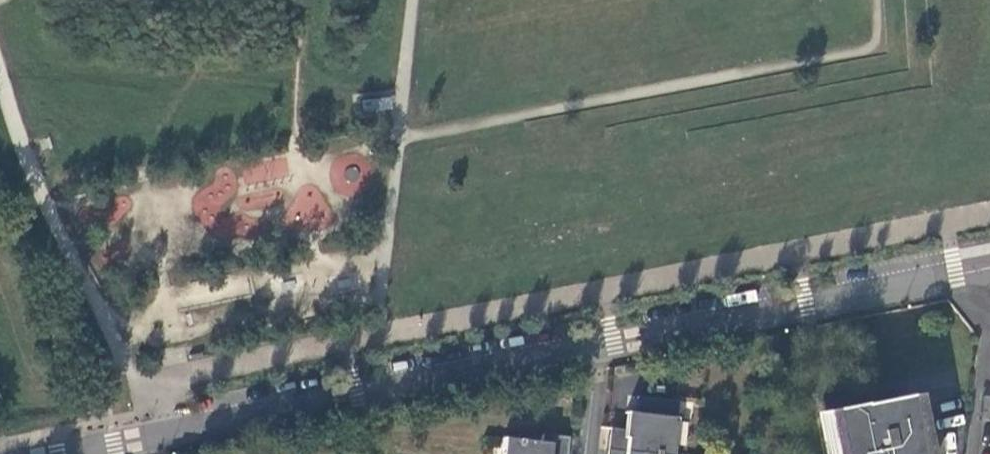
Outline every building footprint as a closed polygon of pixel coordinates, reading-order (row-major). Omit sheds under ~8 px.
[(817,413),(825,453),(922,453),(911,395),(817,413)] [(607,450),(641,453),(672,453),(676,418),(626,412),(623,436),(608,434),(607,450)] [(503,438),(501,453),(566,453),(567,445),(503,438)]
